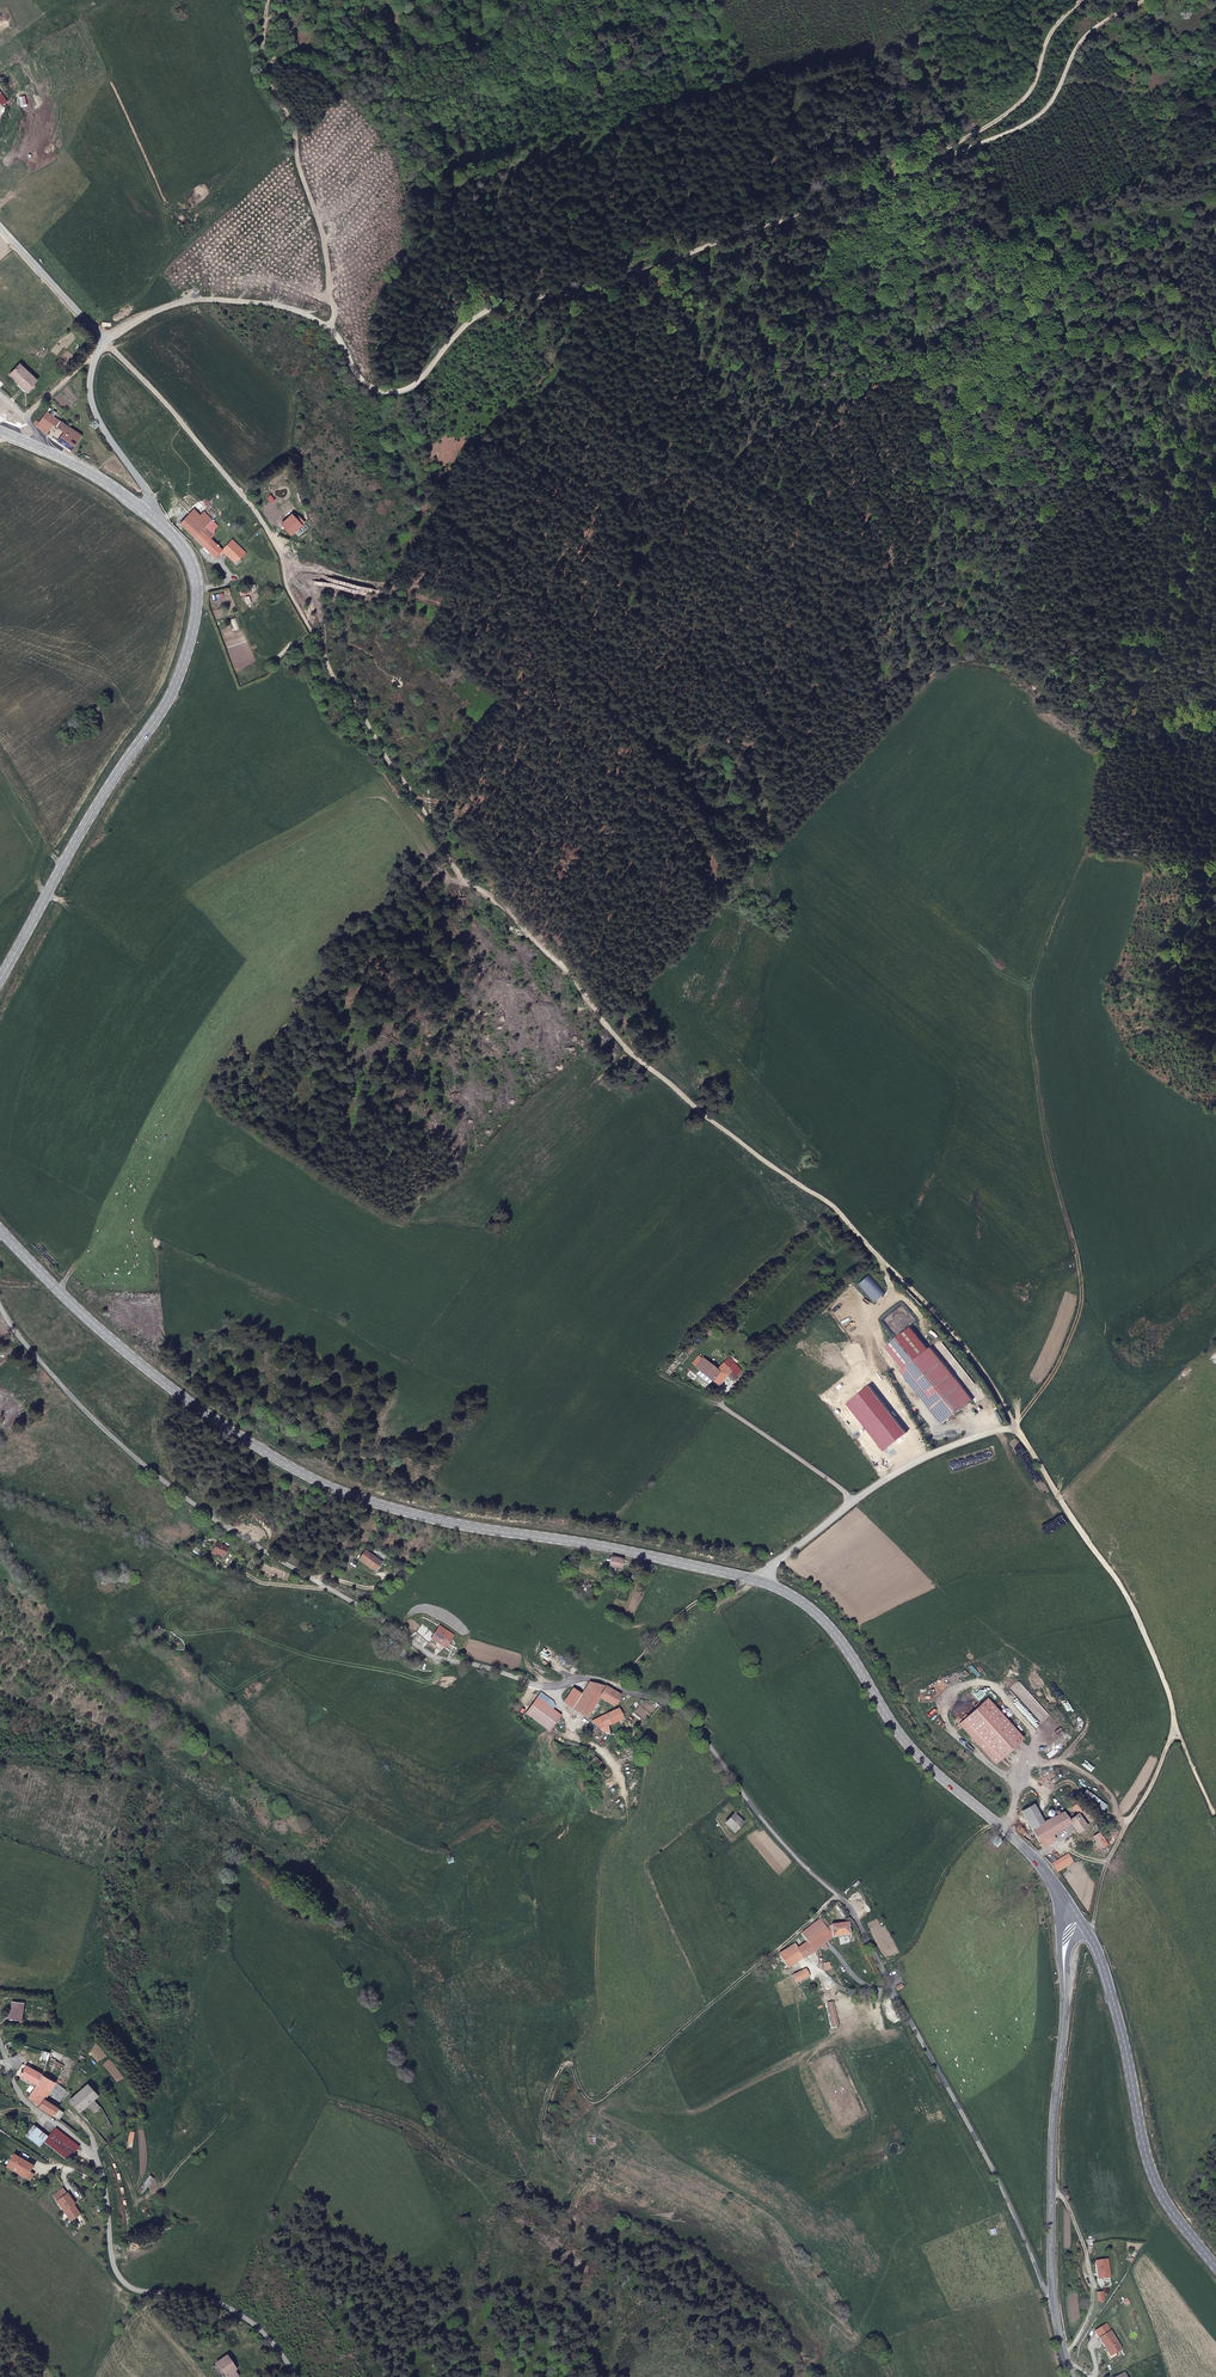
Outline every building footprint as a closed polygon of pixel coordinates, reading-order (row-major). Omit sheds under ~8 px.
[(36,383),(18,366),(8,376),(25,393),(36,383)] [(52,425),(63,432),(57,442),(73,452),(83,433),(46,411),(35,428),(46,435),(52,425)] [(194,539),(203,530),(212,520),(204,511),(200,515),(194,509),(180,524),(194,539)] [(302,522),(295,516),(287,527),(294,532),(302,522)] [(212,520),(203,530),(211,538),(215,535),(215,529),(218,526),(212,520)] [(194,539),(215,558),(219,554),(222,550),(211,538),(203,530),(194,539)] [(224,553),(235,564),(246,552),(232,539),(222,550),(219,554),(221,556),(224,553)] [(925,1345),(894,1368),(933,1423),(965,1400),(925,1345)] [(724,1361),(718,1368),(700,1354),(693,1361),(702,1368),(713,1377),(718,1381),(730,1366),(724,1361)] [(699,1372),(711,1381),(713,1377),(702,1368),(699,1372)] [(217,1545),(213,1553),(216,1555),(217,1553),(222,1555),(221,1557),(224,1559),(228,1550),(217,1545)] [(379,1565),(362,1552),(355,1562),(361,1565),(363,1563),(368,1567),(366,1568),(374,1573),(379,1565)] [(216,1555),(213,1553),(211,1556),(223,1562),(224,1559),(221,1557),(216,1555)] [(622,1561),(608,1559),(607,1571),(620,1572),(622,1561)] [(439,1626),(435,1633),(432,1637),(446,1647),(449,1642),(453,1636),(439,1626)] [(575,1691),(565,1701),(563,1703),(582,1720),(591,1710),(596,1713),(599,1710),(594,1706),(598,1701),(611,1710),(613,1708),(615,1709),(619,1706),(618,1704),(623,1695),(610,1689),(601,1687),(595,1686),(590,1687),(582,1697),(575,1691)] [(557,1717),(535,1696),(522,1711),(543,1732),(557,1717)] [(1029,1739),(994,1699),(966,1724),(1001,1764),(1029,1739)] [(605,1719),(611,1728),(623,1722),(619,1713),(605,1719)] [(600,1731),(602,1733),(611,1728),(605,1719),(589,1726),(597,1734),(600,1731)] [(1091,1811),(1085,1801),(1078,1805),(1084,1815),(1091,1811)] [(1027,1810),(1038,1830),(1051,1822),(1039,1802),(1027,1810)] [(736,1812),(728,1822),(737,1831),(746,1822),(736,1812)] [(1081,1835),(1087,1831),(1076,1815),(1071,1818),(1067,1812),(1051,1822),(1038,1830),(1047,1843),(1062,1835),(1070,1828),(1074,1824),(1081,1835)] [(1076,1815),(1087,1831),(1090,1829),(1083,1815),(1080,1817),(1078,1814),(1076,1815)] [(1047,1843),(1050,1848),(1064,1840),(1062,1835),(1047,1843)] [(1098,1844),(1106,1839),(1104,1835),(1096,1839),(1098,1844)] [(1111,1849),(1106,1839),(1098,1844),(1103,1853),(1111,1849)] [(1061,1866),(1067,1874),(1082,1865),(1077,1856),(1061,1866)] [(832,1936),(851,1933),(848,1922),(833,1925),(828,1931),(820,1922),(802,1938),(806,1944),(813,1953),(822,1947),(826,1943),(832,1936)] [(832,1952),(826,1943),(822,1947),(828,1955),(832,1952)] [(789,1971),(813,1953),(806,1944),(798,1950),(795,1946),(779,1958),(789,1971)] [(800,1985),(813,1977),(808,1970),(795,1979),(800,1985)] [(17,2008),(5,2007),(4,2024),(15,2024),(17,2008)] [(36,2087),(42,2075),(25,2067),(20,2078),(36,2087)] [(68,2092),(65,2089),(56,2081),(42,2075),(36,2087),(28,2101),(35,2105),(39,2107),(38,2109),(54,2116),(58,2107),(44,2100),(47,2094),(57,2100),(60,2095),(64,2098),(68,2092)] [(78,2112),(88,2103),(98,2096),(88,2084),(73,2096),(68,2100),(78,2112)] [(38,2148),(44,2141),(30,2128),(23,2137),(38,2148)] [(54,2130),(44,2141),(42,2144),(64,2164),(76,2151),(54,2130)] [(11,2157),(3,2168),(26,2183),(30,2177),(26,2174),(29,2169),(11,2157)] [(56,2194),(48,2199),(65,2224),(75,2218),(67,2205),(68,2204),(63,2197),(59,2199),(56,2194)] [(1107,2263),(1094,2265),(1096,2283),(1102,2282),(1103,2288),(1110,2287),(1107,2263)] [(1111,2355),(1115,2352),(1120,2349),(1104,2325),(1093,2333),(1104,2350),(1105,2351),(1107,2349),(1111,2355)] [(1118,2356),(1115,2352),(1111,2355),(1107,2349),(1105,2351),(1104,2350),(1103,2351),(1110,2361),(1118,2356)] [(236,2359),(224,2366),(231,2376),(244,2376),(241,2374),(244,2372),(236,2359)]
